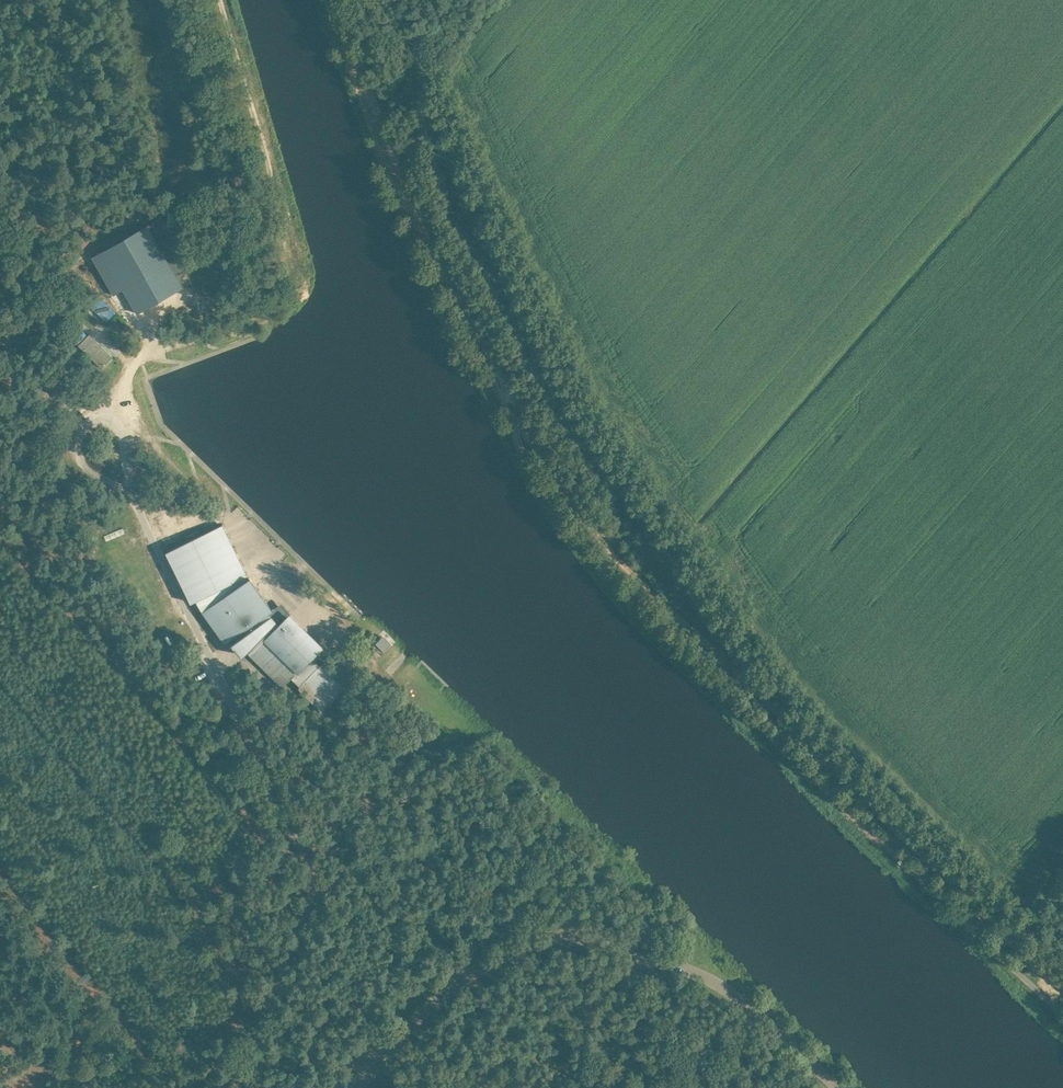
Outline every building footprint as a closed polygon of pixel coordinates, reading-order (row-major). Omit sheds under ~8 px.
[(181,226),(181,212),(168,212),(168,226),(181,226)] [(158,218),(92,256),(114,295),(123,289),(137,313),(182,287),(182,285),(181,285),(177,282),(177,277),(181,279),(186,270),(187,270),(188,270),(158,218)] [(177,277),(177,282),(181,285),(182,285),(191,283),(191,285),(192,287),(193,291),(201,298),(211,297),(220,292),(226,285),(226,274),(226,271),(228,271),(234,267),(225,259),(214,247),(207,253),(196,253),(192,266),(188,270),(187,270),(186,270),(181,279),(177,277)] [(90,334),(78,346),(102,368),(113,356),(90,334)] [(223,523),(166,551),(192,602),(196,600),(202,611),(225,644),(235,636),(237,639),(233,642),(244,655),(247,651),(250,654),(250,655),(282,686),(291,677),(300,685),(298,687),(322,711),(345,688),(321,664),(319,666),(311,657),(320,648),(287,616),(282,622),(272,610),(253,583),(249,577),(248,578),(247,576),(248,575),(223,523)] [(381,653),(389,645),(381,636),(372,645),(381,653)]
